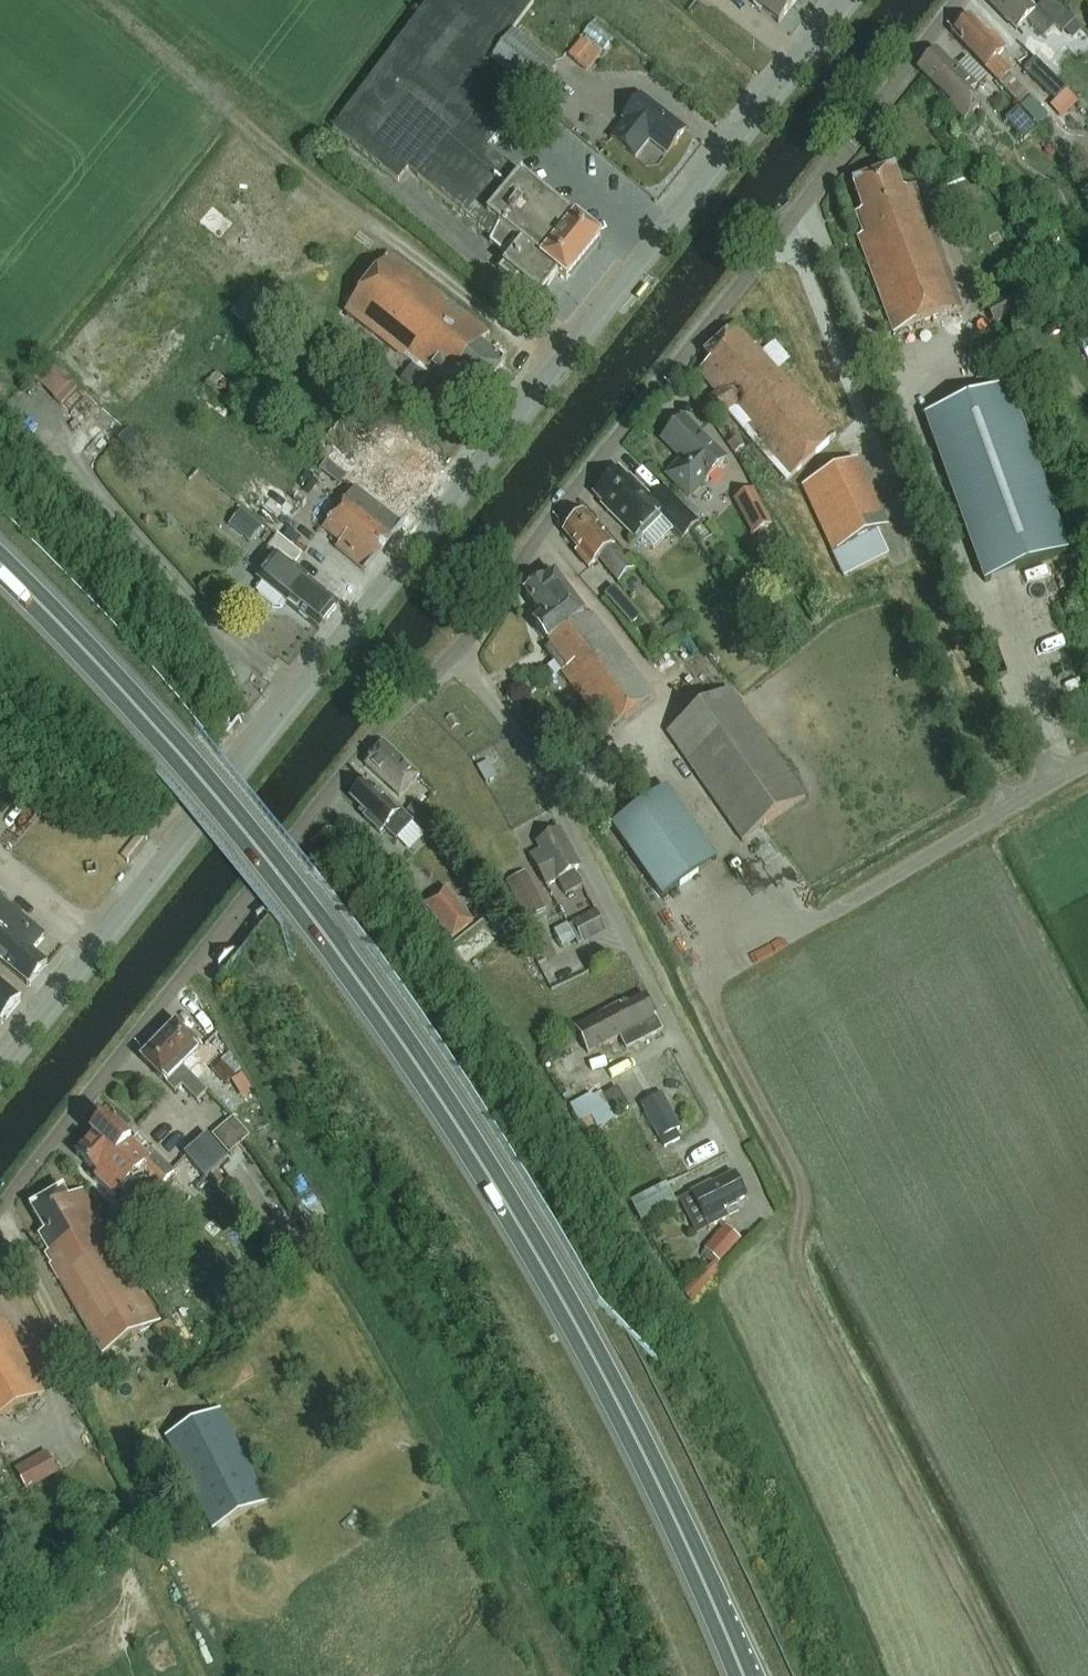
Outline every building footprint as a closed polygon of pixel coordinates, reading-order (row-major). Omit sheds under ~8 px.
[(540,298),(558,276),(566,282),(600,241),(575,220),(574,221),(487,150),(528,99),(487,65),(534,3),(530,0),(431,0),(333,131),(398,183),(408,171),(492,240),(490,244),(502,255),(513,246),(517,249),(499,272),(514,284),(517,280),(540,298)] [(798,0),(746,0),(778,26),(798,0)] [(1055,28),(1062,34),(1074,22),(1052,0),(1046,0),(1034,12),(1021,0),(984,0),(1016,32),(1026,22),(1043,39),(1055,28)] [(986,70),(996,82),(999,85),(1010,74),(996,59),(1005,51),(991,36),(989,39),(970,19),(952,36),(986,70)] [(533,99),(545,82),(555,70),(513,36),(491,65),(512,82),(533,99)] [(581,41),(568,57),(587,73),(600,57),(581,41)] [(919,74),(927,82),(951,104),(948,107),(964,123),(979,107),(968,96),(977,88),(955,66),(953,69),(936,52),(919,74)] [(1023,71),(1055,103),(1067,91),(1035,59),(1023,71)] [(622,121),(624,124),(610,142),(634,161),(649,143),(666,157),(685,133),(640,98),(622,121)] [(1023,143),(1037,131),(1018,110),(1004,121),(1023,143)] [(894,335),(961,310),(916,186),(901,192),(894,171),(853,186),(863,213),(856,216),(863,237),(858,239),(894,335)] [(479,400),(506,366),(481,346),(490,334),(391,255),(346,311),(413,365),(401,380),(417,392),(433,372),(449,386),(454,380),(479,400)] [(787,483),(835,438),(777,371),(787,362),(772,345),(762,355),(755,347),(754,348),(735,327),(704,356),(710,363),(698,374),(716,396),(709,402),(723,418),(727,414),(787,483)] [(64,398),(80,382),(60,361),(43,377),(64,398)] [(975,557),(985,584),(1068,554),(1007,388),(924,418),(975,557)] [(688,499),(726,462),(683,420),(662,442),(682,462),(667,477),(688,499)] [(398,430),(363,478),(390,497),(394,491),(424,513),(454,471),(398,430)] [(842,580),(888,559),(877,535),(888,530),(857,463),(801,488),(842,580)] [(631,484),(618,472),(593,497),(603,506),(602,508),(634,540),(657,517),(680,541),(696,526),(663,491),(651,501),(633,483),(631,484)] [(367,573),(403,529),(351,487),(339,501),(343,504),(323,529),(341,544),(336,549),(367,573)] [(732,503),(750,539),(770,529),(751,493),(732,503)] [(235,525),(257,542),(270,525),(248,508),(235,525)] [(633,573),(585,517),(564,536),(578,553),(577,558),(588,571),(599,562),(618,585),(633,573)] [(340,608),(291,568),(302,554),(279,535),(268,549),(270,550),(260,561),(268,568),(258,581),(260,582),(258,589),(260,596),(274,608),(281,608),(286,604),(320,632),(340,608)] [(607,735),(654,698),(593,616),(583,617),(554,577),(543,585),(542,584),(525,597),(542,620),(534,626),(550,648),(547,650),(555,661),(553,663),(607,735)] [(663,645),(651,650),(655,656),(692,638),(685,623),(658,636),(663,645)] [(729,691),(667,734),(742,843),(805,800),(729,691)] [(384,746),(365,767),(399,799),(418,778),(384,746)] [(395,843),(412,824),(388,801),(386,803),(366,784),(351,800),(367,816),(363,820),(379,835),(383,831),(395,843)] [(611,827),(662,900),(716,861),(666,789),(611,827)] [(565,897),(582,888),(574,872),(580,869),(560,832),(536,845),(540,853),(530,859),(546,888),(557,882),(565,897)] [(528,922),(546,912),(526,874),(508,885),(528,922)] [(444,890),(424,907),(452,942),(472,925),(444,890)] [(47,967),(32,954),(44,939),(22,921),(22,916),(14,909),(9,910),(0,902),(0,964),(29,989),(47,967)] [(582,944),(606,932),(596,911),(571,923),(582,944)] [(576,942),(567,925),(554,932),(562,949),(576,942)] [(2,1027),(21,1003),(0,986),(0,1025),(2,1027)] [(626,1052),(662,1033),(653,1017),(654,1017),(645,998),(621,1010),(620,1007),(574,1030),(587,1055),(619,1039),(626,1052)] [(201,1051),(176,1025),(157,1045),(190,1078),(200,1068),(192,1060),(201,1051)] [(190,1078),(157,1045),(140,1061),(175,1095),(182,1088),(197,1103),(206,1093),(190,1078)] [(211,1072),(225,1086),(235,1076),(221,1062),(211,1072)] [(575,1106),(592,1136),(618,1120),(603,1094),(595,1099),(593,1095),(575,1106)] [(678,1130),(660,1096),(641,1106),(663,1149),(679,1141),(674,1132),(678,1130)] [(128,1184),(131,1187),(148,1204),(174,1176),(149,1152),(144,1158),(122,1137),(130,1130),(116,1117),(109,1124),(107,1122),(91,1139),(92,1140),(76,1157),(98,1178),(94,1182),(113,1200),(128,1184)] [(222,1129),(238,1147),(248,1139),(233,1120),(222,1129)] [(228,1156),(238,1147),(222,1129),(212,1138),(228,1156)] [(221,1168),(229,1161),(206,1135),(182,1156),(205,1182),(212,1176),(221,1168)] [(746,1200),(735,1176),(729,1179),(728,1179),(712,1187),(711,1185),(691,1195),(709,1231),(728,1221),(724,1211),(746,1200)] [(640,1223),(673,1206),(663,1187),(630,1204),(640,1223)] [(102,1357),(160,1324),(82,1191),(67,1200),(62,1192),(31,1210),(44,1233),(39,1237),(49,1254),(45,1256),(51,1266),(50,1266),(102,1357)] [(705,1250),(715,1260),(720,1264),(741,1240),(726,1226),(705,1250)] [(724,1268),(720,1264),(715,1260),(684,1294),(693,1302),(724,1268)] [(43,1396),(6,1326),(0,1324),(0,1419),(43,1396)] [(212,1533),(268,1505),(220,1411),(164,1439),(212,1533)] [(56,1476),(46,1456),(14,1473),(24,1493),(56,1476)]
